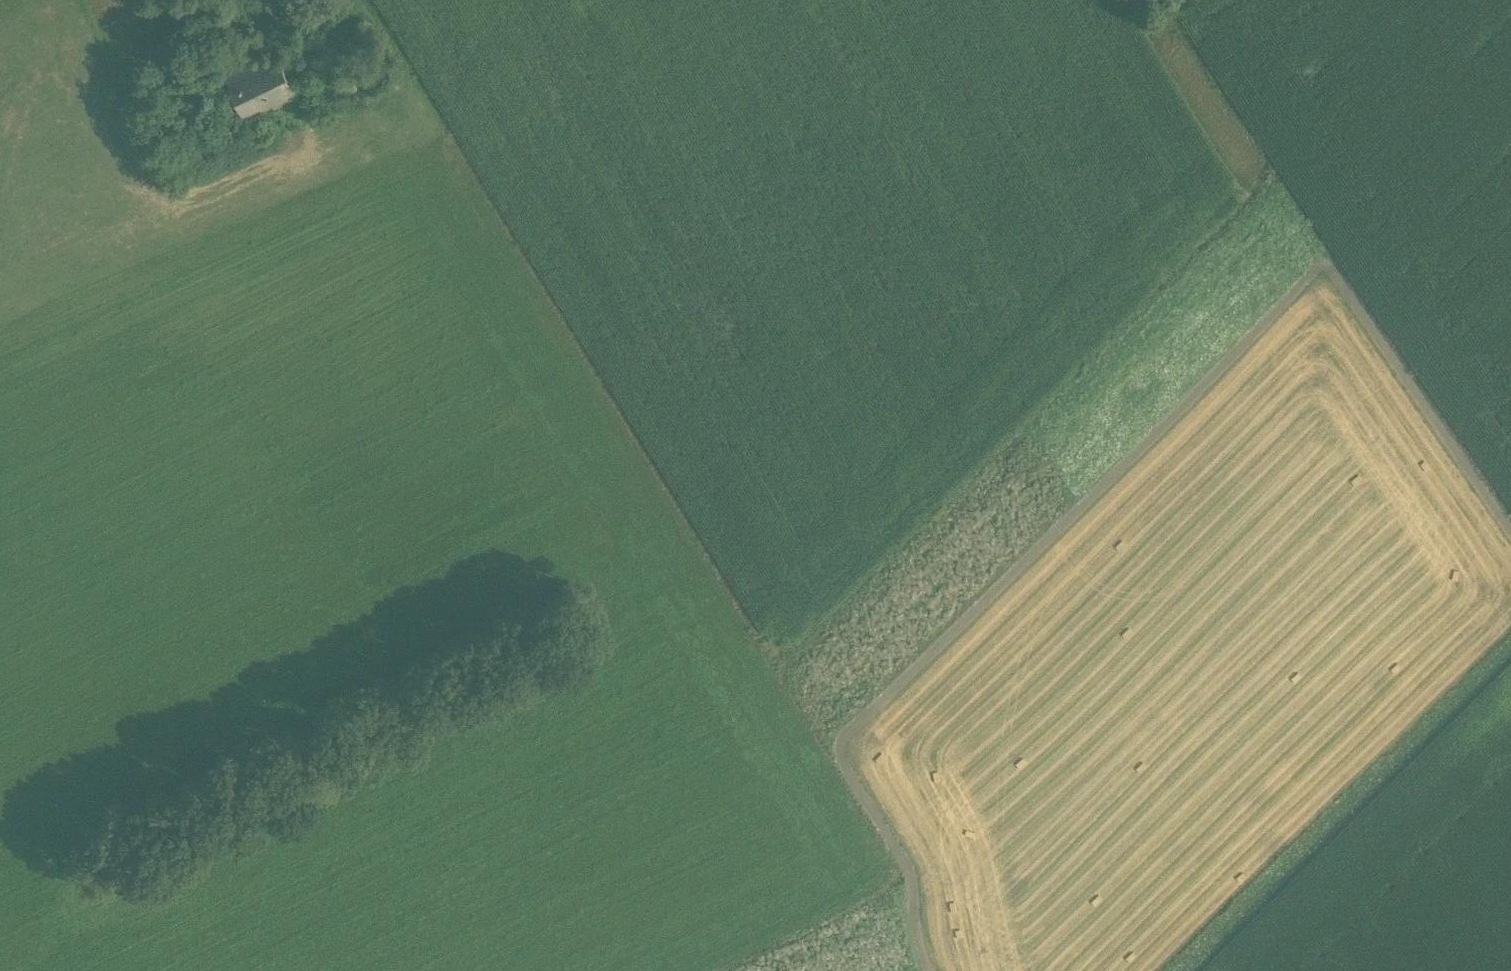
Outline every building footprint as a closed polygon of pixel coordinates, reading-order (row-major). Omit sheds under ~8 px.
[(246,120),(297,96),(276,53),(225,77),(246,120)]
